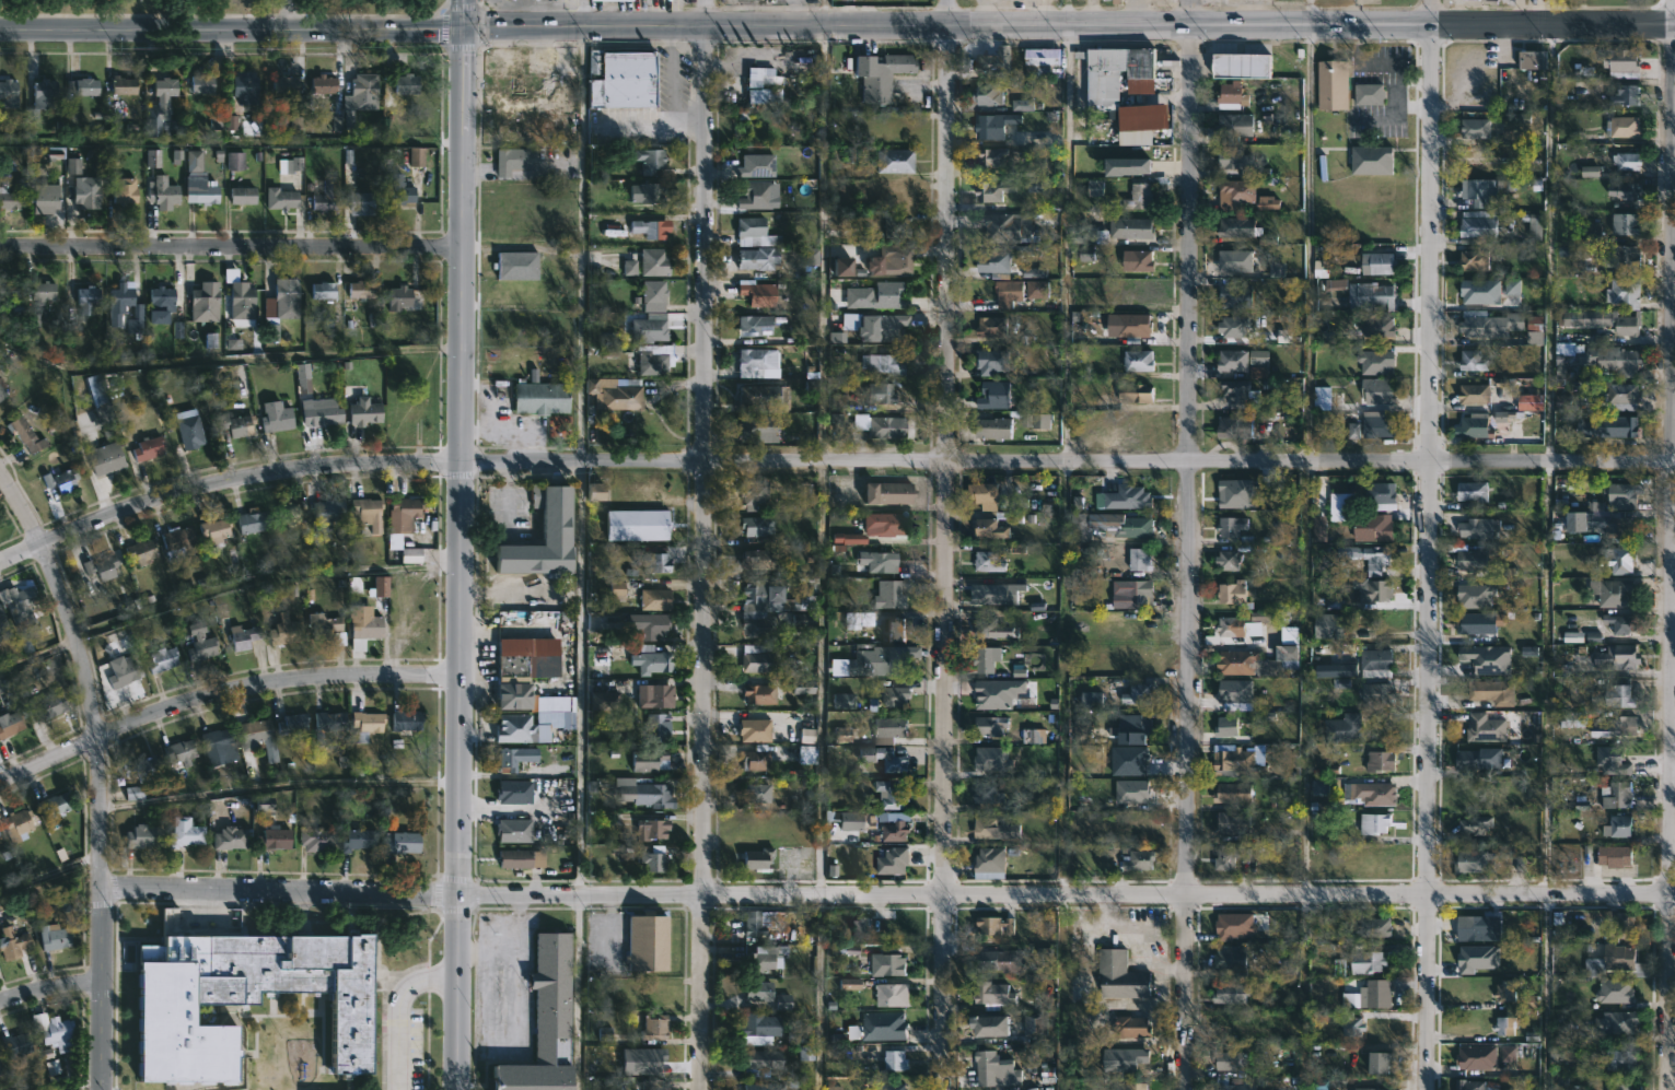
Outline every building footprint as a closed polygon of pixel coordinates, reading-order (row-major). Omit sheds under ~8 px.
[(1059,66),(1026,66),(1026,48),(1059,49),(1059,66)] [(1158,49),(1158,78),(1131,78),(1131,70),(1121,70),(1121,106),(1110,106),(1110,110),(1091,110),(1092,58),(1075,58),(1075,51),(1090,51),(1090,48),(1158,49)] [(1637,49),(1637,60),(1640,60),(1640,71),(1608,72),(1608,68),(1602,68),(1602,54),(1608,52),(1608,49),(1637,49)] [(1545,69),(1519,68),(1519,51),(1546,51),(1545,69)] [(589,107),(588,107),(588,79),(602,79),(602,52),(655,52),(656,107),(589,107)] [(912,55),(912,59),(916,59),(916,73),(891,73),(891,103),(862,103),(862,75),(856,75),(856,56),(883,57),(883,55),(912,55)] [(1273,55),(1273,78),(1217,78),(1217,75),(1212,75),(1212,61),(1218,61),(1218,55),(1273,55)] [(1348,110),(1319,110),(1319,61),(1350,61),(1350,110),(1348,110)] [(782,77),(782,84),(761,84),(761,87),(748,87),(748,67),(775,68),(773,77),(782,77)] [(411,73),(411,77),(418,77),(418,94),(395,94),(395,77),(404,75),(404,73),(411,73)] [(210,74),(210,75),(212,75),(213,93),(190,93),(190,75),(210,74)] [(257,75),(256,104),(237,104),(237,94),(233,94),(233,74),(257,75)] [(379,74),(379,80),(381,80),(381,107),(379,107),(379,109),(354,109),(354,113),(344,113),(345,95),(352,95),(352,79),(357,79),(357,74),(379,74)] [(136,79),(136,94),(119,94),(119,96),(115,96),(115,94),(110,94),(110,75),(118,75),(118,78),(123,79),(136,79)] [(283,77),(296,78),(295,94),(274,94),(274,83),(271,83),(271,80),(274,80),(274,78),(279,78),(279,75),(283,75),(283,77)] [(167,77),(167,79),(176,79),(176,95),(153,96),(153,80),(161,80),(161,78),(167,77)] [(324,77),(336,78),(336,93),(311,93),(311,78),(324,77)] [(56,81),(55,98),(51,98),(51,109),(37,108),(36,121),(25,121),(25,108),(32,108),(33,81),(38,81),(39,78),(56,81)] [(91,78),(91,80),(97,80),(97,95),(66,94),(66,81),(91,78)] [(15,101),(0,101),(0,82),(2,82),(2,79),(10,79),(10,82),(15,82),(15,101)] [(1236,80),(1236,84),(1243,85),(1243,93),(1247,93),(1247,105),(1238,105),(1238,113),(1217,113),(1214,92),(1217,92),(1217,84),(1231,84),(1231,80),(1236,80)] [(1001,84),(1002,105),(979,105),(979,102),(974,102),(974,90),(978,90),(978,84),(1001,84)] [(1385,105),(1356,105),(1357,84),(1385,84),(1385,105)] [(1640,94),(1640,97),(1638,97),(1637,106),(1609,105),(1609,94),(1620,95),(1617,94),(1618,84),(1638,85),(1638,94),(1640,94)] [(780,102),(780,104),(757,103),(757,105),(749,105),(748,104),(748,89),(781,89),(781,102),(780,102)] [(160,137),(144,137),(144,105),(160,105),(160,137)] [(1007,141),(979,141),(978,116),(1023,114),(1023,124),(1007,124),(1007,141)] [(1245,137),(1215,137),(1215,125),(1220,125),(1220,114),(1255,114),(1255,128),(1252,128),(1252,136),(1245,137)] [(1639,117),(1641,138),(1610,138),(1610,117),(1639,117)] [(1492,119),(1492,139),(1463,140),(1463,129),(1465,129),(1464,119),(1492,119)] [(1349,174),(1349,146),(1391,146),(1391,174),(1349,174)] [(507,177),(496,177),(495,149),(532,149),(533,168),(509,169),(509,177),(507,177)] [(892,173),(876,173),(876,149),(914,149),(914,173),(892,173)] [(1008,156),(1008,161),(1010,161),(1010,167),(989,167),(989,164),(980,164),(979,153),(981,153),(981,149),(1010,149),(1010,156),(1008,156)] [(1244,149),(1245,155),(1255,155),(1255,167),(1257,167),(1257,177),(1243,177),(1243,168),(1221,168),(1219,149),(1244,149)] [(665,150),(665,156),(666,156),(665,168),(655,168),(655,175),(641,175),(641,161),(633,161),(633,150),(665,150)] [(1639,153),(1639,159),(1641,159),(1641,164),(1639,164),(1638,171),(1616,169),(1616,164),(1612,164),(1612,155),(1616,155),(1616,153),(1639,153)] [(201,172),(201,154),(188,154),(188,172),(201,172)] [(742,177),(735,177),(735,167),(742,167),(742,154),(775,154),(775,177),(742,177)] [(402,172),(404,186),(402,188),(416,187),(417,202),(392,203),(391,172),(402,172)] [(166,175),(166,186),(178,186),(178,204),(171,204),(171,211),(156,211),(156,202),(147,202),(148,181),(153,181),(153,175),(166,175)] [(84,177),(84,186),(97,187),(97,209),(79,209),(79,202),(73,202),(73,177),(84,177)] [(1154,189),(1154,209),(1125,209),(1125,198),(1132,198),(1132,190),(1133,190),(1133,184),(1149,184),(1149,177),(1171,178),(1170,189),(1154,189)] [(135,178),(133,187),(137,188),(136,203),(125,202),(125,206),(112,203),(113,183),(115,183),(115,178),(135,178)] [(205,179),(205,187),(218,187),(218,202),(186,202),(186,186),(198,186),(198,179),(205,179)] [(1492,180),(1491,208),(1476,208),(1476,199),(1468,199),(1468,191),(1465,191),(1465,181),(1469,183),(1469,179),(1492,180)] [(312,210),(311,195),(323,195),(323,180),(335,180),(335,210),(312,210)] [(1257,180),(1256,204),(1241,203),(1241,211),(1223,211),(1223,190),(1220,190),(1220,180),(1257,180)] [(771,181),(771,209),(736,209),(736,198),(745,198),(745,195),(743,195),(743,181),(771,181)] [(1016,181),(1017,194),(1004,194),(1004,202),(981,202),(980,195),(977,195),(976,189),(980,188),(980,183),(990,181),(990,185),(1001,185),(1001,181),(1016,181)] [(1633,183),(1633,184),(1638,184),(1638,198),(1633,198),(1633,201),(1625,201),(1624,198),(1619,198),(1619,208),(1607,208),(1607,200),(1615,200),(1615,196),(1606,196),(1605,186),(1633,183)] [(660,202),(660,204),(658,203),(658,207),(648,206),(648,202),(632,202),(632,185),(640,185),(640,184),(668,184),(666,199),(662,199),(662,202),(660,202)] [(45,214),(34,214),(34,185),(60,185),(60,209),(55,209),(55,214),(45,214)] [(2,208),(0,208),(0,187),(5,187),(5,194),(18,194),(18,209),(2,210),(2,208)] [(278,187),(278,191),(298,191),(298,208),(294,208),(294,212),(279,211),(279,209),(266,209),(266,187),(278,187)] [(230,206),(256,206),(256,190),(230,190),(230,206)] [(356,215),(349,215),(349,192),(373,192),(373,215),(356,215)] [(1497,218),(1497,237),(1459,237),(1461,218),(1462,218),(1462,211),(1496,212),(1496,218),(1497,218)] [(1640,214),(1641,235),(1612,235),(1612,213),(1640,214)] [(910,219),(910,222),(903,222),(903,226),(910,226),(910,237),(884,236),(885,214),(910,215),(910,219)] [(1014,214),(1014,218),(1022,218),(1022,243),(988,243),(988,225),(982,225),(982,214),(1014,214)] [(765,218),(765,235),(781,235),(781,246),(737,246),(736,218),(765,218)] [(1252,237),(1221,236),(1222,218),(1258,219),(1258,237),(1252,237)] [(1154,219),(1154,227),(1156,228),(1158,239),(1126,238),(1126,226),(1119,226),(1119,219),(1154,219)] [(665,232),(665,239),(645,239),(645,233),(631,233),(631,221),(667,221),(667,232),(665,232)] [(1603,223),(1602,243),(1583,243),(1584,222),(1603,223)] [(1639,256),(1639,267),(1613,266),(1614,245),(1640,246),(1639,256)] [(772,265),(772,270),(738,269),(738,249),(756,249),(756,247),(779,247),(779,265),(772,265)] [(663,248),(663,256),(666,256),(666,261),(670,261),(670,276),(641,277),(641,248),(663,248)] [(1153,250),(1153,261),(1155,261),(1155,271),(1119,271),(1119,265),(1125,265),(1125,250),(1153,250)] [(1254,272),(1220,272),(1220,250),(1254,250),(1254,272)] [(1012,251),(1012,266),(1020,266),(1020,273),(978,273),(978,256),(984,256),(984,251),(1012,251)] [(1488,272),(1461,272),(1461,251),(1488,251),(1488,272)] [(535,281),(496,281),(496,253),(535,254),(535,281)] [(1395,253),(1395,260),(1399,260),(1399,268),(1396,268),(1396,274),(1372,276),(1372,263),(1366,263),(1366,256),(1373,256),(1373,253),(1395,253)] [(907,276),(882,276),(882,262),(888,262),(888,257),(914,257),(914,274),(907,276)] [(256,289),(255,319),(231,319),(232,283),(225,283),(226,269),(239,269),(239,282),(248,282),(248,289),(256,289)] [(1627,279),(1627,283),(1640,283),(1639,309),(1627,309),(1627,303),(1606,302),(1606,289),(1594,289),(1594,280),(1627,279)] [(46,280),(46,283),(55,283),(55,300),(43,301),(43,306),(35,306),(35,300),(31,300),(31,283),(43,283),(43,281),(46,280)] [(666,281),(665,290),(667,290),(667,305),(642,305),(642,281),(666,281)] [(904,282),(903,294),(900,294),(900,297),(909,297),(909,308),(859,307),(859,296),(875,297),(876,281),(904,282)] [(1024,281),(1024,302),(1015,302),(1015,309),(998,309),(998,294),(994,294),(994,281),(1024,281)] [(126,283),(126,290),(133,290),(132,304),(142,304),(142,335),(126,333),(126,319),(132,319),(132,305),(124,305),(124,314),(119,314),(119,327),(108,327),(109,289),(116,289),(117,282),(126,283)] [(218,321),(190,321),(190,290),(199,290),(199,282),(218,282),(218,321)] [(325,282),(335,282),(334,300),(311,300),(311,283),(319,283),(319,282),(325,282)] [(349,297),(348,282),(373,282),(373,297),(349,297)] [(19,300),(0,299),(0,286),(8,286),(9,283),(20,283),(19,300)] [(298,283),(298,318),(276,318),(276,302),(274,302),(274,283),(298,283)] [(1374,283),(1374,285),(1397,284),(1396,312),(1389,312),(1389,309),(1351,309),(1351,283),(1374,283)] [(1483,306),(1483,283),(1461,283),(1461,306),(1483,306)] [(775,284),(775,306),(765,307),(765,306),(757,306),(757,308),(754,308),(754,306),(749,306),(747,294),(738,294),(738,284),(775,284)] [(93,285),(93,289),(100,289),(100,306),(91,305),(91,315),(80,315),(80,305),(75,305),(75,289),(85,289),(85,285),(93,285)] [(162,286),(162,289),(174,289),(173,312),(165,312),(165,324),(149,323),(149,289),(156,289),(156,286),(162,286)] [(414,291),(414,306),(402,306),(402,312),(389,312),(389,290),(414,291)] [(1485,310),(1485,317),(1504,316),(1504,313),(1523,313),(1523,330),(1508,330),(1508,337),(1497,337),(1497,339),(1491,339),(1491,338),(1462,338),(1462,332),(1458,332),(1457,321),(1462,321),(1462,318),(1459,318),(1459,310),(1485,310)] [(1638,310),(1637,338),(1630,338),(1630,336),(1614,336),(1614,324),(1612,324),(1612,326),(1560,326),(1560,312),(1612,312),(1616,313),(1616,316),(1624,315),(1624,316),(1632,316),(1632,310),(1638,310)] [(1377,313),(1377,317),(1396,317),(1398,337),(1365,337),(1364,326),(1363,326),(1364,314),(1377,313)] [(900,326),(900,329),(903,329),(903,342),(875,342),(875,315),(909,315),(909,326),(900,326)] [(759,337),(738,337),(737,317),(759,316),(759,337)] [(1542,316),(1540,345),(1525,344),(1525,316),(1542,316)] [(1005,338),(977,337),(978,326),(980,326),(980,317),(1008,317),(1008,338),(1005,338)] [(1249,329),(1249,337),(1224,338),(1224,333),(1220,333),(1220,323),(1224,323),(1224,317),(1253,317),(1252,329),(1249,329)] [(666,328),(667,329),(667,341),(652,341),(652,343),(631,343),(631,321),(633,321),(633,319),(666,319),(666,328)] [(672,374),(636,374),(636,345),(672,345),(672,374)] [(891,347),(891,354),(897,354),(897,364),(905,364),(905,375),(891,375),(891,372),(868,372),(868,368),(861,368),(861,355),(870,354),(870,347),(891,347)] [(1600,347),(1613,348),(1613,350),(1627,349),(1627,351),(1640,351),(1640,370),(1633,370),(1633,374),(1639,374),(1639,378),(1614,378),(1614,374),(1618,374),(1618,370),(1598,370),(1598,362),(1590,362),(1590,347),(1600,347)] [(773,370),(738,370),(738,349),(773,349),(773,370)] [(1268,351),(1267,363),(1249,362),(1249,372),(1219,371),(1219,364),(1221,364),(1221,350),(1268,351)] [(1482,351),(1482,359),(1490,360),(1490,368),(1484,368),(1484,371),(1463,371),(1464,350),(1482,351)] [(1010,368),(1010,372),(999,372),(999,376),(981,376),(981,370),(978,370),(978,351),(1010,351),(1010,368)] [(1154,351),(1156,373),(1127,373),(1127,351),(1154,351)] [(526,378),(526,384),(569,384),(569,413),(548,413),(548,415),(535,415),(535,413),(513,413),(513,384),(517,384),(519,378),(526,378)] [(640,380),(641,398),(643,398),(643,411),(636,411),(636,409),(601,410),(601,398),(597,398),(597,395),(586,395),(586,379),(640,378),(640,380)] [(1396,382),(1396,398),(1397,398),(1397,405),(1369,405),(1369,397),(1364,397),(1364,392),(1362,392),(1362,379),(1396,379),(1396,382)] [(1249,382),(1249,391),(1246,391),(1246,399),(1253,399),(1253,409),(1230,408),(1230,396),(1226,396),(1226,400),(1222,400),(1221,380),(1249,382)] [(1011,382),(1011,392),(1013,392),(1012,405),(1011,405),(1011,409),(993,409),(993,411),(977,409),(977,398),(985,398),(985,395),(982,395),(982,382),(1011,382)] [(893,384),(893,394),(896,394),(896,405),(868,403),(869,384),(893,384)] [(1123,403),(1120,403),(1120,384),(1155,384),(1155,403),(1123,403)] [(1635,385),(1636,411),(1605,411),(1605,403),(1603,403),(1603,394),(1606,394),(1606,388),(1603,388),(1605,384),(1635,385)] [(1489,387),(1489,405),(1457,405),(1457,399),(1456,399),(1456,394),(1458,394),(1458,385),(1489,385),(1489,387)] [(781,386),(789,387),(789,412),(737,412),(736,406),(740,405),(736,405),(736,395),(740,395),(740,386),(781,386)] [(1329,389),(1315,389),(1315,412),(1329,412),(1329,389)] [(370,398),(370,403),(384,406),(383,423),(364,422),(364,427),(358,427),(358,424),(350,424),(349,405),(354,405),(354,401),(359,401),(359,397),(370,398)] [(280,400),(281,408),(290,407),(294,429),(263,434),(259,418),(265,417),(261,403),(280,400)] [(326,401),(326,406),(334,406),(335,414),(333,415),(333,425),(306,427),(305,413),(312,413),(311,408),(316,408),(315,402),(326,401)] [(991,412),(991,420),(998,420),(998,418),(1013,418),(1013,439),(976,438),(976,419),(978,419),(978,412),(991,412)] [(1392,418),(1392,426),(1394,426),(1394,437),(1362,437),(1362,412),(1392,412),(1392,418)] [(226,415),(228,420),(248,415),(252,432),(245,433),(246,435),(231,438),(229,429),(218,431),(214,415),(226,413),(226,415)] [(868,414),(868,418),(907,418),(907,438),(869,437),(869,427),(866,427),(866,431),(859,431),(859,433),(856,433),(853,431),(854,413),(868,414)] [(20,415),(38,441),(43,437),(48,445),(31,458),(12,432),(10,433),(4,426),(20,415)] [(201,417),(206,436),(201,437),(203,445),(187,449),(185,438),(174,441),(171,427),(179,425),(181,430),(191,427),(189,420),(201,417)] [(1637,417),(1637,425),(1642,425),(1642,437),(1583,437),(1583,422),(1596,422),(1596,417),(1637,417)] [(771,437),(771,441),(769,442),(755,442),(755,438),(740,438),(741,418),(778,418),(778,437),(771,437)] [(1252,422),(1252,438),(1217,437),(1218,418),(1252,418),(1252,422)] [(1487,418),(1487,430),(1494,430),(1494,439),(1453,438),(1453,426),(1459,426),(1459,418),(1487,418)] [(156,436),(162,454),(136,462),(131,449),(138,447),(137,443),(141,442),(140,438),(146,436),(147,439),(156,436)] [(102,474),(94,478),(85,453),(116,441),(125,466),(102,474)] [(79,478),(72,481),(77,488),(60,496),(54,484),(46,489),(39,477),(47,472),(50,479),(51,479),(50,477),(72,466),(79,478)] [(763,485),(763,487),(769,487),(769,500),(765,500),(765,513),(744,513),(743,490),(745,490),(745,488),(746,488),(746,485),(748,485),(748,480),(764,480),(764,485),(763,485)] [(882,481),(914,482),(914,488),(918,488),(918,494),(914,494),(914,502),(866,502),(866,481),(882,481)] [(1487,489),(1487,502),(1476,502),(1475,499),(1455,500),(1455,482),(1487,481),(1487,489)] [(1636,482),(1635,507),(1615,506),(1615,500),(1607,500),(1607,492),(1601,492),(1602,483),(1636,482)] [(1396,493),(1396,509),(1368,509),(1368,497),(1363,497),(1363,491),(1366,491),(1366,483),(1396,483),(1396,493)] [(542,484),(542,487),(572,487),(572,547),(575,547),(575,573),(497,574),(497,546),(544,546),(543,508),(531,508),(531,484),(542,484)] [(999,484),(1000,504),(999,504),(999,512),(982,512),(982,504),(976,504),(976,493),(973,493),(973,485),(999,484)] [(603,501),(603,485),(589,485),(589,501),(603,501)] [(1144,485),(1144,492),(1151,492),(1151,497),(1153,497),(1153,508),(1106,508),(1105,493),(1119,493),(1119,485),(1144,485)] [(361,499),(362,502),(382,501),(383,509),(380,509),(381,530),(370,531),(370,525),(359,525),(358,514),(347,514),(346,500),(361,499)] [(409,499),(434,500),(434,519),(419,519),(419,531),(412,531),(412,534),(388,534),(388,509),(391,509),(391,499),(409,499)] [(331,501),(331,503),(344,502),(345,520),(327,521),(328,529),(322,530),(322,529),(317,529),(316,523),(315,524),(313,503),(331,501)] [(1606,530),(1574,530),(1574,513),(1590,513),(1590,502),(1605,502),(1606,530)] [(290,526),(282,524),(278,516),(280,508),(288,503),(295,505),(301,513),(299,521),(290,526)] [(257,506),(258,513),(267,511),(270,529),(240,535),(240,534),(236,534),(235,530),(239,529),(235,515),(247,513),(247,508),(257,506)] [(668,541),(606,541),(606,511),(668,511),(668,541)] [(907,534),(896,534),(896,536),(883,536),(883,534),(869,534),(869,543),(848,543),(848,547),(846,547),(846,551),(834,551),(834,532),(866,532),(866,512),(907,513),(907,534)] [(1392,512),(1393,520),(1395,520),(1395,542),(1356,543),(1356,512),(1392,512)] [(226,516),(230,528),(226,528),(229,537),(221,539),(222,543),(211,546),(209,536),(200,538),(197,524),(221,520),(220,518),(226,516)] [(1080,516),(1080,520),(1089,521),(1089,543),(1072,543),(1073,516),(1080,516)] [(1236,528),(1236,535),(1251,535),(1251,541),(1237,541),(1237,537),(1217,537),(1218,530),(1214,530),(1214,524),(1217,524),(1217,516),(1247,516),(1247,528),(1236,528)] [(765,517),(772,518),(773,537),(745,537),(745,529),(741,529),(741,518),(765,517)] [(1011,528),(1010,539),(1008,539),(1008,542),(1001,541),(1001,539),(978,538),(978,518),(999,519),(999,527),(1011,528)] [(1154,518),(1155,538),(1116,538),(1116,523),(1126,523),(1126,518),(1154,518)] [(1496,519),(1496,520),(1501,520),(1500,539),(1462,538),(1462,534),(1459,534),(1459,523),(1469,523),(1469,518),(1496,519)] [(1639,538),(1610,538),(1610,518),(1639,518),(1639,538)] [(190,527),(196,546),(191,548),(194,555),(167,562),(160,535),(166,532),(166,530),(177,527),(178,530),(190,527)] [(158,556),(149,560),(150,563),(138,566),(135,559),(128,561),(124,548),(153,538),(156,548),(154,548),(158,556)] [(1393,547),(1392,565),(1383,565),(1383,577),(1362,576),(1362,572),(1369,573),(1368,564),(1369,564),(1369,560),(1357,558),(1356,560),(1350,560),(1351,558),(1340,556),(1340,547),(1373,549),(1373,547),(1393,547)] [(1630,547),(1630,548),(1633,548),(1635,565),(1630,565),(1630,576),(1612,576),(1612,567),(1609,567),(1609,565),(1602,565),(1602,553),(1596,553),(1596,548),(1630,547)] [(1149,549),(1149,556),(1153,556),(1153,566),(1149,566),(1149,572),(1131,571),(1131,549),(1149,549)] [(1485,551),(1485,570),(1464,571),(1464,569),(1455,569),(1455,563),(1451,563),(1451,553),(1455,553),(1455,549),(1485,549),(1485,551)] [(1237,550),(1236,570),(1219,570),(1219,563),(1214,563),(1217,550),(1237,550)] [(786,551),(786,573),(778,573),(778,570),(741,570),(741,559),(743,559),(743,552),(786,551)] [(999,552),(998,562),(1007,562),(1007,572),(976,572),(977,551),(999,552)] [(667,553),(667,561),(671,561),(671,573),(649,574),(648,566),(644,566),(644,554),(667,553)] [(893,563),(893,574),(868,573),(868,565),(864,565),(864,562),(868,562),(868,553),(893,553),(893,563)] [(119,566),(113,570),(116,576),(101,583),(95,571),(92,572),(93,574),(86,576),(81,563),(89,560),(92,566),(94,565),(93,564),(114,554),(119,566)] [(1244,577),(1244,600),(1251,600),(1251,608),(1236,608),(1236,602),(1217,602),(1215,589),(1217,589),(1217,583),(1234,583),(1234,577),(1244,577)] [(1009,578),(1009,586),(1010,586),(1011,603),(974,603),(974,585),(998,585),(998,578),(1009,578)] [(764,581),(764,587),(783,587),(782,612),(767,612),(767,617),(775,617),(775,642),(760,641),(760,638),(746,637),(746,631),(742,631),(742,612),(745,612),(745,605),(742,605),(743,588),(745,588),(745,581),(764,581)] [(909,596),(909,609),(873,608),(873,596),(876,596),(877,581),(903,582),(903,596),(909,596)] [(1150,609),(1127,609),(1127,581),(1154,581),(1154,597),(1150,598),(1150,609)] [(1384,600),(1360,600),(1360,587),(1366,587),(1366,581),(1395,581),(1394,600),(1384,600)] [(1622,590),(1622,595),(1627,595),(1627,608),(1597,607),(1597,595),(1587,595),(1589,581),(1632,581),(1632,590),(1622,590)] [(624,596),(624,585),(610,585),(610,596),(624,596)] [(1,606),(0,603),(0,590),(5,588),(7,590),(13,587),(15,591),(32,586),(34,590),(31,591),(36,602),(28,606),(35,623),(30,625),(25,617),(18,620),(15,616),(10,618),(4,603),(1,606)] [(671,610),(640,610),(640,590),(671,590),(671,610)] [(11,635),(0,641),(0,611),(11,635)] [(286,611),(288,622),(296,621),(300,641),(270,645),(268,630),(275,629),(274,624),(279,623),(278,613),(286,611)] [(411,611),(411,620),(420,620),(420,638),(411,638),(411,642),(392,642),(392,624),(398,624),(398,620),(404,620),(404,611),(411,611)] [(324,612),(324,619),(340,618),(341,633),(344,632),(345,646),(330,647),(329,638),(313,641),(313,630),(309,631),(307,614),(324,612)] [(536,613),(535,643),(531,643),(531,652),(562,653),(561,677),(531,676),(530,682),(534,682),(534,710),(499,708),(500,644),(502,644),(503,632),(504,632),(503,613),(536,613)] [(1237,613),(1237,616),(1242,616),(1242,635),(1231,635),(1231,637),(1229,635),(1212,635),(1212,626),(1214,626),(1214,623),(1217,623),(1217,616),(1233,616),(1233,613),(1237,613)] [(1496,633),(1455,633),(1455,613),(1496,613),(1496,633)] [(370,614),(370,617),(382,617),(382,638),(364,638),(364,653),(351,653),(351,617),(364,617),(364,614),(370,614)] [(670,624),(670,633),(666,633),(666,635),(655,636),(655,642),(642,642),(642,630),(628,630),(628,614),(670,614),(670,624)] [(1346,637),(1345,638),(1316,638),(1317,614),(1346,616),(1346,637)] [(1631,616),(1631,617),(1639,617),(1639,632),(1632,632),(1632,636),(1615,636),(1615,623),(1604,623),(1604,616),(1631,616)] [(998,619),(998,626),(1016,626),(1016,638),(976,637),(977,618),(998,619)] [(908,643),(889,643),(889,619),(909,619),(908,643)] [(202,633),(205,640),(212,637),(217,655),(189,663),(186,649),(193,647),(191,643),(195,642),(194,635),(189,636),(187,625),(202,622),(206,633),(202,633)] [(240,625),(240,631),(259,625),(261,638),(248,641),(249,651),(233,653),(229,626),(240,625)] [(597,641),(597,646),(610,645),(612,667),(594,667),(593,646),(591,646),(591,641),(597,641)] [(874,644),(874,646),(923,647),(922,657),(907,657),(907,677),(833,677),(833,660),(854,660),(854,644),(874,644)] [(1284,676),(1263,676),(1263,658),(1278,658),(1278,644),(1299,645),(1299,668),(1284,668),(1284,676)] [(1633,644),(1633,652),(1639,652),(1639,664),(1633,664),(1633,669),(1617,669),(1617,676),(1609,676),(1609,669),(1604,669),(1604,666),(1592,666),(1592,651),(1606,652),(1606,644),(1633,644)] [(653,651),(653,654),(667,654),(667,677),(639,677),(639,667),(630,667),(630,656),(639,656),(639,645),(653,645),(653,651)] [(174,646),(177,656),(175,657),(178,666),(151,676),(147,661),(150,660),(149,655),(155,653),(154,651),(163,647),(164,651),(174,646)] [(1002,647),(1001,660),(994,659),(994,671),(979,671),(979,664),(975,664),(976,655),(980,655),(980,647),(1002,647)] [(1254,675),(1213,676),(1213,659),(1218,659),(1218,649),(1258,649),(1258,661),(1254,661),(1254,675)] [(1363,668),(1361,669),(1360,649),(1392,649),(1393,668),(1363,668)] [(1482,651),(1482,655),(1491,655),(1490,665),(1477,667),(1477,670),(1466,670),(1466,667),(1452,666),(1453,653),(1466,654),(1466,651),(1482,651)] [(775,654),(775,673),(746,673),(746,667),(743,667),(743,654),(775,654)] [(120,656),(124,665),(132,660),(137,670),(135,671),(138,678),(112,690),(106,678),(113,675),(107,663),(120,656)] [(1356,675),(1315,676),(1315,666),(1357,665),(1357,675),(1356,675)] [(1517,682),(1517,707),(1503,707),(1503,710),(1499,710),(1499,707),(1496,707),(1496,700),(1472,700),(1472,682),(1517,682)] [(1149,684),(1149,687),(1151,687),(1151,691),(1149,691),(1149,693),(1151,693),(1151,703),(1119,703),(1120,693),(1129,693),(1129,683),(1149,684)] [(1392,684),(1392,689),(1395,689),(1395,701),(1377,701),(1377,708),(1360,708),(1360,699),(1357,699),(1357,687),(1361,687),(1361,683),(1392,684)] [(670,693),(672,694),(672,700),(668,700),(668,708),(644,708),(644,703),(637,703),(637,685),(670,685),(670,693)] [(775,685),(776,704),(747,705),(747,698),(743,698),(743,685),(775,685)] [(1633,685),(1633,699),(1638,699),(1638,707),(1592,707),(1592,691),(1607,691),(1607,685),(1633,685)] [(911,707),(883,707),(883,688),(911,689),(911,707)] [(58,692),(67,710),(46,720),(44,717),(35,722),(25,701),(33,698),(35,701),(38,701),(58,692)] [(619,711),(591,711),(591,692),(619,692),(619,711)] [(24,728),(0,740),(0,718),(4,714),(5,716),(19,711),(23,719),(21,720),(24,728)] [(409,711),(410,713),(419,712),(419,713),(423,713),(423,723),(421,723),(420,731),(411,731),(411,735),(397,735),(397,731),(392,731),(392,712),(409,711)] [(363,712),(363,714),(383,714),(383,734),(367,734),(367,731),(361,731),(361,726),(352,726),(352,712),(363,712)] [(1486,712),(1486,719),(1505,719),(1505,741),(1465,741),(1465,728),(1468,728),(1468,712),(1486,712)] [(1578,728),(1562,728),(1562,713),(1587,712),(1587,726),(1578,726),(1578,728)] [(296,731),(298,739),(291,740),(290,732),(278,737),(276,722),(283,720),(282,717),(306,713),(307,722),(305,723),(306,729),(296,731)] [(326,713),(326,715),(345,714),(346,731),(327,732),(327,746),(315,746),(314,713),(326,713)] [(1363,719),(1363,729),(1366,729),(1365,743),(1326,743),(1326,719),(1346,719),(1346,713),(1363,713),(1363,719)] [(665,739),(647,740),(647,714),(670,714),(670,720),(665,720),(665,739)] [(1139,714),(1139,716),(1149,716),(1149,725),(1151,725),(1151,737),(1138,737),(1138,742),(1135,742),(1135,743),(1116,743),(1116,737),(1106,737),(1106,728),(1116,728),(1116,714),(1139,714)] [(531,716),(531,726),(536,726),(536,737),(531,737),(531,743),(495,742),(496,726),(499,726),(499,715),(531,716)] [(1010,718),(1010,731),(1003,731),(1003,736),(979,735),(979,728),(977,728),(977,717),(1010,718)] [(1241,717),(1241,737),(1214,737),(1214,717),(1241,717)] [(1618,737),(1592,737),(1592,726),(1612,726),(1612,720),(1617,720),(1617,717),(1640,717),(1640,731),(1638,731),(1638,736),(1618,737)] [(269,718),(278,755),(266,759),(261,740),(256,741),(257,749),(244,752),(239,725),(269,718)] [(894,745),(873,745),(873,719),(910,719),(909,738),(894,738),(894,745)] [(228,729),(229,731),(232,731),(233,737),(231,737),(233,747),(224,749),(229,763),(209,767),(200,735),(228,729)] [(191,739),(195,748),(193,749),(196,757),(187,760),(190,766),(183,770),(181,762),(168,766),(162,748),(179,741),(181,742),(191,739)] [(1238,750),(1243,750),(1244,745),(1252,746),(1252,748),(1254,748),(1254,752),(1256,752),(1256,758),(1253,758),(1253,761),(1255,761),(1255,763),(1253,764),(1259,764),(1259,771),(1211,770),(1212,743),(1238,746),(1238,750)] [(767,745),(767,753),(770,753),(770,765),(767,765),(767,773),(743,773),(743,752),(754,752),(754,745),(767,745)] [(815,765),(815,747),(799,747),(799,765),(815,765)] [(1620,760),(1620,763),(1629,763),(1629,774),(1601,774),(1601,765),(1594,765),(1594,747),(1624,747),(1622,760),(1620,760)] [(516,774),(499,774),(499,748),(537,749),(537,762),(516,762),(516,774)] [(895,748),(895,758),(902,758),(902,773),(885,773),(885,759),(877,759),(877,763),(859,763),(859,748),(895,748)] [(658,750),(658,754),(667,754),(667,769),(658,769),(658,772),(631,772),(631,750),(658,750)] [(150,751),(158,767),(152,771),(155,777),(139,784),(135,773),(126,777),(120,765),(128,762),(129,766),(144,760),(142,753),(150,751)] [(1395,752),(1394,771),(1376,771),(1376,773),(1364,773),(1365,760),(1368,760),(1369,751),(1395,752)] [(1480,751),(1480,754),(1504,754),(1504,762),(1480,763),(1480,771),(1455,771),(1454,751),(1480,751)] [(1010,773),(1010,753),(975,753),(975,773),(1010,773)] [(1486,809),(1459,809),(1459,780),(1485,778),(1486,809)] [(891,782),(891,789),(905,789),(905,793),(911,793),(910,802),(908,802),(907,810),(884,810),(884,801),(880,801),(881,792),(876,792),(876,782),(891,782)] [(1389,788),(1393,789),(1393,798),(1389,798),(1389,805),(1353,806),(1353,783),(1389,782),(1389,788)] [(1631,799),(1632,800),(1632,808),(1600,807),(1600,795),(1610,795),(1610,782),(1631,782),(1631,799)] [(667,784),(673,784),(673,796),(668,795),(668,807),(658,807),(658,804),(633,804),(633,801),(615,800),(615,786),(635,785),(635,783),(667,784)] [(999,784),(998,793),(1005,793),(1005,804),(976,805),(977,784),(999,784)] [(1248,805),(1214,804),(1214,794),(1219,794),(1219,784),(1253,784),(1253,805),(1248,805)] [(766,785),(766,787),(772,787),(772,799),(766,799),(766,805),(751,805),(751,808),(744,808),(744,785),(766,785)] [(66,790),(73,806),(50,817),(54,822),(47,825),(36,802),(66,790)] [(24,808),(25,810),(28,809),(32,816),(28,817),(34,828),(25,832),(27,836),(20,840),(15,832),(9,834),(1,818),(8,814),(7,812),(11,811),(12,813),(24,808)] [(864,812),(864,831),(842,830),(842,821),(835,820),(835,811),(864,812)] [(1249,835),(1220,835),(1220,812),(1252,813),(1252,835),(1249,835)] [(1618,812),(1618,816),(1630,816),(1630,836),(1608,837),(1608,816),(1615,816),(1615,812),(1618,812)] [(189,820),(189,822),(191,822),(191,827),(203,827),(203,845),(187,845),(187,851),(168,851),(168,833),(172,833),(172,817),(175,817),(175,813),(198,813),(198,820),(189,820)] [(1389,814),(1388,822),(1387,822),(1387,827),(1385,827),(1385,832),(1377,832),(1377,835),(1359,835),(1359,813),(1389,814)] [(1484,827),(1485,835),(1472,835),(1472,832),(1469,833),(1469,835),(1457,835),(1457,819),(1472,819),(1472,816),(1490,816),(1490,827),(1484,827)] [(307,818),(307,829),(319,829),(319,831),(330,832),(330,854),(303,853),(303,846),(299,846),(300,818),(307,818)] [(663,828),(667,828),(667,836),(664,836),(664,839),(645,839),(645,841),(637,841),(637,819),(664,819),(663,828)] [(747,838),(769,838),(769,819),(747,819),(747,838)] [(998,837),(994,840),(976,840),(976,819),(998,819),(998,837)] [(907,821),(907,827),(914,827),(912,834),(909,834),(909,841),(885,841),(885,823),(897,823),(897,820),(907,821)] [(146,825),(146,828),(158,828),(158,849),(125,849),(125,832),(131,832),(132,828),(136,828),(136,824),(146,825)] [(248,830),(247,851),(213,851),(213,834),(220,834),(220,830),(223,830),(223,827),(234,828),(234,830),(248,830)] [(376,831),(375,849),(351,848),(350,854),(339,854),(340,837),(346,837),(346,831),(354,831),(354,829),(376,831)] [(257,852),(255,852),(255,836),(261,836),(261,830),(290,830),(290,849),(257,852)] [(385,855),(385,834),(420,834),(420,854),(385,855)] [(1223,847),(1231,847),(1231,846),(1247,847),(1247,862),(1238,862),(1238,857),(1232,857),(1232,870),(1212,869),(1212,857),(1214,857),(1215,844),(1223,844),(1223,847)] [(777,846),(778,874),(747,874),(747,870),(744,870),(743,852),(761,852),(761,846),(777,846)] [(909,874),(880,872),(880,856),(888,856),(888,851),(891,848),(895,848),(895,846),(912,847),(911,866),(909,866),(909,874)] [(1622,866),(1622,869),(1606,869),(1606,866),(1597,866),(1597,846),(1631,846),(1631,866),(1622,866)] [(1009,871),(978,871),(978,863),(980,863),(980,854),(985,854),(985,847),(1009,847),(1009,871)] [(532,849),(532,868),(517,867),(517,869),(512,869),(512,867),(500,867),(499,848),(532,849)] [(666,859),(666,871),(649,872),(649,870),(645,870),(645,864),(637,864),(637,849),(642,849),(642,852),(663,853),(663,857),(666,857),(666,859)] [(1153,870),(1125,869),(1126,855),(1132,855),(1132,849),(1154,851),(1153,870)] [(1488,849),(1488,853),(1492,853),(1492,860),(1488,860),(1488,872),(1453,875),(1453,860),(1455,859),(1455,851),(1488,849)] [(769,911),(768,923),(761,922),(761,927),(767,927),(767,935),(760,934),(760,936),(758,936),(758,939),(751,939),(751,936),(747,936),(747,910),(769,911)] [(631,970),(629,970),(629,915),(668,914),(668,970),(631,970)] [(1636,941),(1636,914),(1617,914),(1617,941),(1636,941)] [(1459,939),(1455,939),(1455,927),(1459,927),(1459,925),(1464,925),(1464,915),(1481,915),(1481,939),(1459,939)] [(1003,916),(1003,918),(1015,917),(1015,934),(1008,934),(1008,926),(1003,926),(1003,934),(984,934),(984,928),(979,928),(979,916),(1003,916)] [(1387,936),(1360,936),(1359,918),(1391,917),(1391,936),(1387,936)] [(866,920),(852,921),(853,938),(867,937),(866,920)] [(57,923),(58,929),(68,927),(71,947),(42,951),(38,926),(57,923)] [(2,949),(0,950),(0,942),(4,941),(1,927),(16,924),(19,935),(27,933),(31,947),(21,949),(22,957),(4,960),(2,949)] [(571,1064),(571,1089),(493,1089),(493,1065),(535,1065),(535,988),(530,988),(530,972),(535,972),(535,931),(570,931),(570,1064),(571,1064)] [(373,1071),(352,1071),(352,1080),(346,1080),(346,1071),(333,1071),(333,999),(327,999),(327,991),(278,991),(278,997),(265,997),(265,992),(258,992),(258,1003),(210,1003),(210,1025),(225,1025),(225,1077),(131,1077),(130,944),(154,944),(156,935),(358,935),(358,933),(373,933),(373,1071)] [(1618,944),(1618,946),(1626,946),(1626,947),(1639,948),(1639,971),(1627,971),(1627,969),(1606,969),(1606,944),(1618,944)] [(790,947),(790,956),(777,954),(777,968),(749,966),(749,952),(756,953),(757,945),(787,945),(787,947),(790,947)] [(1247,946),(1245,968),(1217,968),(1217,952),(1219,952),(1219,950),(1226,950),(1228,946),(1247,946)] [(1129,948),(1129,971),(1149,972),(1149,977),(1152,977),(1152,991),(1148,991),(1148,998),(1104,997),(1104,973),(1100,973),(1100,948),(1129,948)] [(1025,949),(1025,973),(977,970),(978,950),(1004,951),(1004,949),(1025,949)] [(1385,956),(1389,957),(1389,965),(1386,965),(1386,971),(1374,971),(1374,973),(1353,973),(1353,951),(1385,951),(1385,956)] [(1480,976),(1480,951),(1461,951),(1461,976),(1480,976)] [(884,953),(903,953),(903,957),(907,957),(907,975),(872,975),(872,953),(884,953)] [(1391,1007),(1345,1008),(1344,993),(1361,993),(1361,986),(1369,986),(1369,980),(1393,978),(1393,1007),(1391,1007)] [(1512,978),(1512,980),(1520,980),(1520,987),(1514,987),(1515,1001),(1494,1001),(1494,998),(1490,998),(1490,992),(1494,992),(1494,984),(1500,983),(1500,978),(1512,978)] [(767,981),(766,993),(765,993),(764,1000),(744,1000),(745,981),(767,981)] [(992,981),(992,983),(1011,983),(1011,1004),(994,1004),(994,1007),(986,1007),(986,1003),(975,1003),(975,986),(979,986),(979,981),(992,981)] [(1249,983),(1249,995),(1247,995),(1247,1004),(1215,1003),(1218,983),(1249,983)] [(906,988),(911,989),(911,1000),(905,1000),(905,1006),(893,1006),(893,1001),(877,1001),(877,984),(906,984),(906,988)] [(667,994),(644,994),(644,1006),(667,1006),(667,994)] [(784,1017),(783,1033),(771,1033),(770,1044),(744,1043),(744,1032),(737,1032),(738,1024),(745,1024),(745,1011),(760,1012),(760,1016),(784,1017)] [(905,1011),(906,1022),(909,1022),(909,1033),(907,1033),(908,1038),(861,1039),(861,1024),(864,1024),(864,1012),(905,1011)] [(1353,1011),(1353,1018),(1361,1017),(1361,1023),(1365,1023),(1365,1032),(1357,1032),(1357,1036),(1342,1036),(1342,1011),(1353,1011)] [(1643,1011),(1643,1013),(1645,1013),(1645,1017),(1644,1017),(1644,1023),(1638,1023),(1638,1033),(1598,1033),(1598,1036),(1590,1036),(1590,1029),(1596,1029),(1596,1017),(1605,1017),(1606,1011),(1643,1011)] [(668,1022),(666,1039),(640,1039),(640,1030),(643,1030),(643,1013),(667,1015),(667,1022),(668,1022)] [(57,1015),(58,1022),(60,1022),(60,1020),(71,1019),(77,1048),(58,1053),(55,1041),(43,1045),(40,1031),(47,1030),(46,1023),(48,1022),(47,1017),(57,1015)] [(1048,1035),(1026,1035),(1025,1015),(1048,1015),(1048,1035)] [(1013,1016),(1013,1035),(979,1035),(979,1028),(975,1028),(975,1016),(1013,1016)] [(1128,1016),(1128,1017),(1147,1018),(1147,1027),(1150,1028),(1150,1032),(1149,1032),(1149,1035),(1147,1035),(1147,1038),(1112,1038),(1112,1029),(1109,1029),(1109,1019),(1112,1019),(1112,1016),(1128,1016)] [(1513,1027),(1513,1034),(1494,1035),(1494,1030),(1492,1030),(1492,1024),(1496,1024),(1494,1017),(1519,1017),(1519,1028),(1513,1027)] [(25,1030),(32,1052),(14,1057),(12,1050),(4,1052),(0,1039),(25,1030)] [(747,1068),(744,1068),(744,1051),(782,1050),(782,1068),(747,1068)] [(907,1051),(907,1058),(910,1058),(910,1069),(886,1069),(886,1050),(907,1051)] [(998,1050),(998,1054),(1000,1054),(1001,1059),(1011,1059),(1012,1069),(1024,1068),(1024,1085),(980,1087),(977,1051),(998,1050)] [(1244,1052),(1243,1077),(1236,1077),(1236,1070),(1214,1069),(1214,1063),(1210,1063),(1210,1051),(1244,1052)] [(1636,1069),(1612,1069),(1612,1053),(1625,1053),(1625,1051),(1636,1051),(1636,1069)] [(1389,1066),(1389,1074),(1364,1073),(1364,1052),(1395,1053),(1395,1067),(1389,1066)] [(1637,1083),(1637,1089),(1608,1089),(1608,1077),(1617,1077),(1617,1080),(1633,1081),(1633,1083),(1637,1083)] [(1245,1079),(1243,1089),(1209,1089),(1209,1083),(1229,1083),(1229,1078),(1243,1078),(1245,1079)] [(667,1088),(667,1089),(641,1089),(641,1085),(639,1085),(639,1082),(641,1082),(641,1079),(661,1079),(661,1087),(667,1088)] [(1500,1080),(1500,1089),(1458,1089),(1458,1079),(1468,1079),(1468,1080),(1500,1080)]
